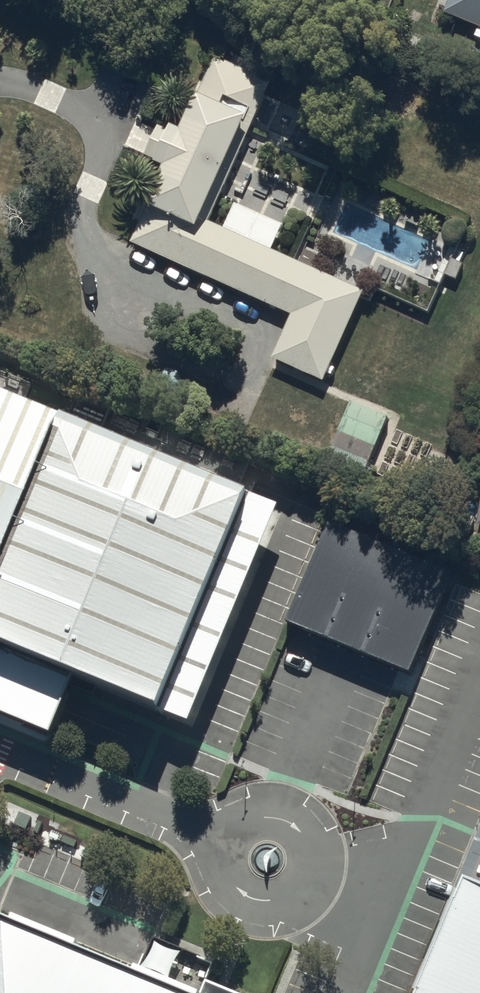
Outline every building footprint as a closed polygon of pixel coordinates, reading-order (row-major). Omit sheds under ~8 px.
[(443,11),(479,26),(479,0),(447,0),(443,11)] [(274,66),(213,40),(132,228),(295,298),(275,345),(328,368),(367,276),(212,210),(274,66)] [(0,380),(0,543),(8,547),(66,407),(0,380)] [(388,414),(350,399),(325,462),(363,477),(388,414)] [(66,407),(8,547),(0,565),(0,628),(4,630),(0,640),(0,704),(50,725),(78,659),(162,694),(250,484),(66,407)] [(454,572),(329,519),(287,617),(412,670),(454,572)] [(462,872),(412,992),(479,992),(479,879),(462,872)] [(4,908),(0,917),(0,992),(211,992),(4,908)]
